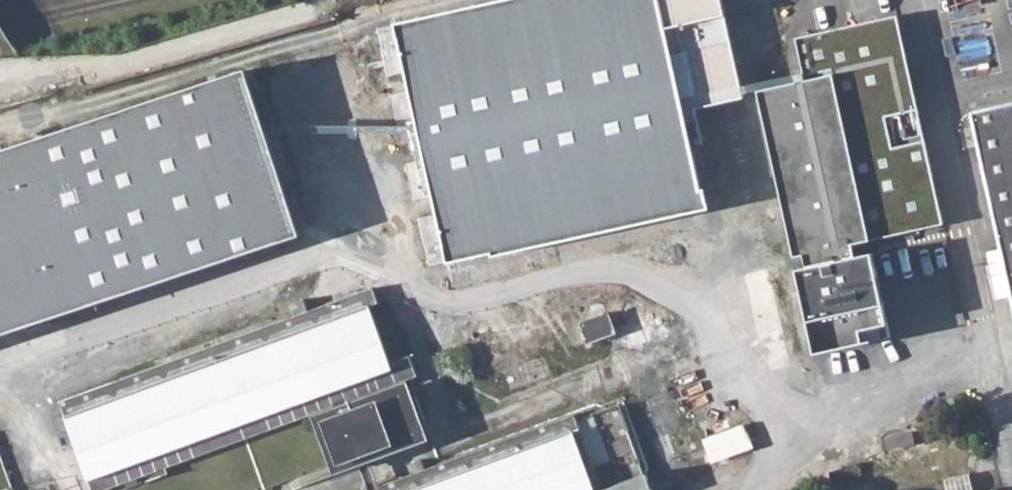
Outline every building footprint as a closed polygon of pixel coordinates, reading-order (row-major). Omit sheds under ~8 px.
[(390,19),(443,259),(702,202),(657,0),(476,0),(390,19)] [(893,12),(791,32),(800,77),(749,87),(804,357),(815,357),(887,341),(866,233),(935,219),(893,12)] [(288,232),(234,66),(0,141),(0,324),(288,232)] [(970,111),(1011,293),(1011,102),(970,111)] [(60,402),(91,489),(107,489),(420,376),(413,355),(389,363),(369,307),(378,304),(373,289),(60,402)] [(608,305),(578,315),(586,341),(616,332),(608,305)] [(416,435),(413,426),(401,394),(325,421),(340,462),(366,453),(416,435)] [(648,473),(645,475),(619,405),(577,420),(575,415),(370,489),(654,489),(648,473)] [(715,463),(756,446),(746,421),(705,437),(715,463)]
